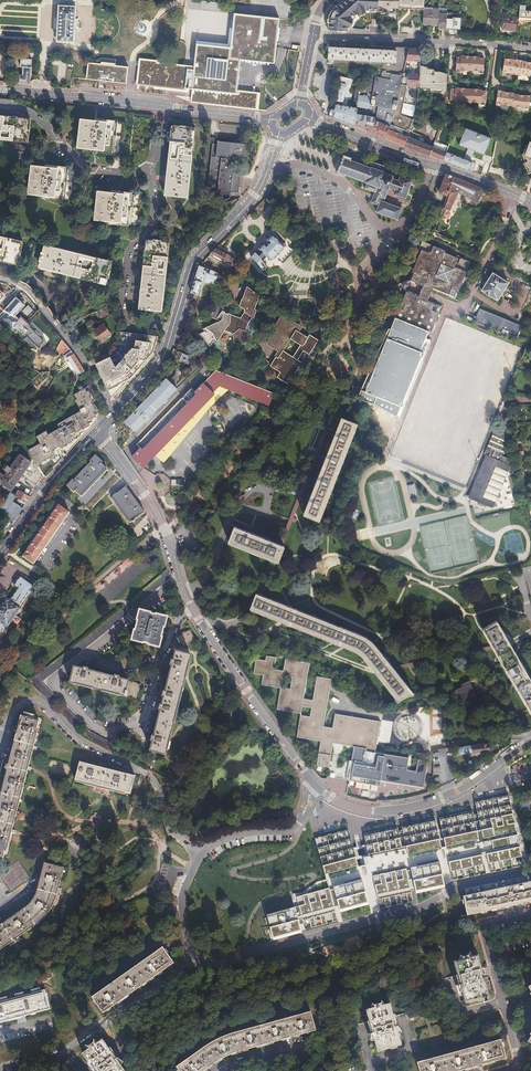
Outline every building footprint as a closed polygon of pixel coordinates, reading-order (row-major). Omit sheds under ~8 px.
[(264,0),(263,13),(284,14),(285,1),(264,0)] [(327,29),(346,30),(346,28),(329,28),(330,15),(344,4),(349,0),(346,0),(343,3),(328,15),(327,29)] [(359,14),(360,0),(349,0),(344,4),(330,15),(329,28),(346,28),(346,26),(350,19),(357,13),(359,14)] [(359,14),(366,11),(366,9),(368,8),(378,8),(378,0),(360,0),(359,14)] [(378,22),(379,23),(384,26),(392,26),(395,23),(397,23),(399,0),(378,0),(378,8),(378,11),(378,14),(377,22),(378,22)] [(397,25),(412,26),(412,22),(415,22),(415,26),(422,26),(423,9),(424,0),(399,0),(397,23),(397,25)] [(517,26),(523,26),(523,22),(530,22),(530,10),(525,9),(525,6),(518,5),(517,26)] [(58,8),(56,42),(73,43),(75,9),(58,8)] [(423,9),(422,26),(434,27),(434,28),(445,29),(446,12),(434,11),(434,9),(423,9)] [(195,43),(189,87),(255,95),(260,62),(271,64),(276,32),(286,33),(286,28),(277,27),(278,19),(233,13),(229,47),(195,43)] [(353,19),(359,14),(357,13),(350,19),(346,26),(346,28),(349,29),(349,26),(353,19)] [(469,20),(461,19),(460,28),(469,29),(469,20)] [(502,22),(501,30),(514,31),(514,20),(510,20),(510,22),(502,22)] [(142,57),(151,57),(152,48),(142,47),(142,57)] [(405,67),(407,54),(408,48),(390,47),(390,51),(378,50),(377,51),(369,51),(369,50),(356,49),(355,50),(347,49),(333,48),(333,49),(329,49),(329,48),(328,48),(328,59),(389,63),(388,73),(404,74),(404,73),(405,67)] [(391,124),(389,129),(394,131),(403,134),(407,136),(412,122),(413,119),(401,115),(401,114),(401,113),(402,112),(402,111),(402,110),(403,110),(403,109),(403,108),(403,107),(404,107),(404,106),(404,105),(404,104),(404,103),(405,102),(405,101),(405,100),(405,99),(405,98),(406,98),(406,97),(406,96),(406,95),(406,94),(406,93),(407,92),(407,91),(407,90),(407,89),(407,88),(407,87),(407,86),(419,86),(419,82),(419,74),(420,68),(420,65),(420,61),(420,49),(408,48),(407,54),(406,61),(405,67),(404,73),(404,74),(403,86),(400,102),(400,105),(398,109),(391,124)] [(66,66),(70,66),(71,63),(74,64),(74,54),(66,53),(66,66)] [(470,71),(471,57),(469,57),(469,56),(465,56),(465,57),(461,57),(457,57),(456,70),(456,73),(460,73),(461,71),(470,71)] [(484,74),(485,58),(480,58),(480,57),(476,57),(472,56),(472,57),(471,57),(470,71),(479,71),(479,74),(484,74)] [(13,83),(30,85),(32,60),(20,59),(19,67),(22,67),(21,77),(14,76),(13,83)] [(525,63),(523,62),(523,61),(515,61),(514,61),(512,61),(505,60),(503,73),(513,75),(521,76),(521,75),(530,77),(530,74),(530,63),(525,63)] [(81,63),(80,79),(109,82),(111,66),(81,63)] [(446,87),(447,75),(447,72),(440,71),(434,70),(432,68),(427,68),(427,67),(422,65),(420,65),(420,68),(419,74),(419,82),(419,86),(431,87),(430,89),(442,89),(442,90),(446,90),(446,87)] [(370,109),(377,72),(363,71),(363,75),(373,75),(369,94),(369,95),(365,95),(364,96),(359,95),(357,106),(363,107),(361,115),(356,114),(354,125),(365,130),(368,116),(370,109)] [(376,111),(385,73),(377,72),(370,109),(376,111)] [(385,138),(389,129),(391,124),(398,109),(400,105),(400,102),(403,86),(404,74),(388,73),(385,73),(376,111),(376,115),(375,117),(372,133),(385,138)] [(350,79),(340,77),(332,117),(354,125),(356,114),(357,106),(359,95),(360,92),(361,86),(357,86),(356,92),(355,92),(353,107),(348,105),(344,104),(347,93),(350,93),(349,99),(352,99),(354,89),(351,89),(353,79),(350,79)] [(468,103),(469,90),(465,90),(465,89),(460,89),(455,89),(455,90),(451,90),(450,104),(455,104),(455,102),(468,103)] [(486,106),(487,92),(482,91),(478,90),(473,89),(473,90),(469,90),(468,103),(481,104),(481,106),(486,106)] [(499,91),(497,106),(502,107),(502,105),(514,107),(514,108),(527,109),(526,111),(530,111),(530,110),(530,106),(530,96),(528,96),(516,95),(516,94),(503,93),(503,92),(499,91)] [(375,117),(368,116),(365,130),(372,133),(375,117)] [(28,141),(31,121),(0,117),(0,138),(28,141)] [(80,119),(77,148),(90,149),(90,152),(114,154),(117,121),(94,118),(93,120),(80,119)] [(412,122),(407,136),(404,145),(429,155),(431,149),(432,146),(427,144),(423,142),(424,138),(420,136),(420,135),(416,133),(414,132),(412,132),(413,127),(416,128),(417,124),(412,122)] [(173,126),(166,194),(196,198),(199,174),(189,173),(193,128),(173,126)] [(394,131),(389,129),(385,138),(395,142),(404,145),(407,136),(403,134),(394,131)] [(520,136),(494,131),(494,133),(503,134),(503,143),(499,143),(499,148),(494,148),(493,155),(493,161),(491,166),(512,170),(514,170),(520,136)] [(530,169),(530,140),(529,140),(527,144),(526,143),(522,153),(524,154),(527,160),(525,162),(529,171),(530,169)] [(212,144),(207,190),(238,193),(239,181),(240,178),(240,175),(232,174),(234,159),(243,160),(245,145),(217,141),(217,145),(212,144)] [(433,142),(432,146),(431,149),(429,155),(442,160),(446,150),(447,147),(433,142)] [(451,152),(446,150),(442,160),(469,170),(472,161),(467,159),(451,153),(451,152)] [(493,161),(493,155),(488,152),(488,157),(487,157),(484,176),(486,177),(491,166),(493,161)] [(377,186),(388,190),(390,187),(396,189),(394,193),(406,198),(412,181),(400,176),(399,181),(393,179),(394,176),(385,173),(385,172),(383,171),(384,166),(374,163),(372,168),(370,167),(370,168),(350,160),(351,158),(343,155),(342,158),(342,157),(340,162),(341,162),(339,168),(338,168),(337,172),(338,172),(337,174),(344,177),(345,175),(367,183),(365,189),(375,192),(377,186)] [(36,167),(33,196),(47,197),(47,200),(70,203),(74,168),(50,166),(50,168),(36,167)] [(453,177),(445,174),(440,192),(447,195),(453,177)] [(453,177),(447,195),(448,196),(444,207),(449,209),(458,192),(477,202),(478,201),(484,189),(453,177)] [(377,186),(375,192),(371,203),(378,206),(376,212),(397,220),(401,209),(384,202),(388,190),(377,186)] [(107,192),(103,221),(117,222),(117,225),(140,227),(144,194),(120,191),(120,193),(107,192)] [(440,212),(439,215),(445,218),(448,217),(449,213),(448,210),(449,209),(444,207),(448,196),(447,195),(442,208),(445,209),(444,213),(440,212)] [(264,242),(259,247),(260,248),(267,256),(271,259),(285,245),(283,244),(283,243),(283,241),(281,239),(281,240),(280,241),(273,233),(272,234),(270,234),(268,236),(267,237),(268,238),(267,239),(269,241),(266,244),(264,242)] [(17,263),(23,243),(0,237),(0,259),(17,263)] [(403,282),(401,283),(405,292),(385,342),(365,392),(403,407),(424,352),(421,351),(425,339),(429,331),(432,332),(443,305),(428,300),(430,294),(433,289),(456,298),(461,285),(463,286),(473,261),(458,255),(458,257),(445,252),(445,250),(437,247),(439,241),(429,237),(426,243),(425,242),(422,249),(420,254),(411,280),(405,281),(403,282)] [(147,238),(140,307),(160,309),(167,241),(147,238)] [(45,246),(40,266),(106,283),(112,263),(45,246)] [(267,256),(260,248),(256,252),(255,251),(251,255),(256,261),(262,270),(266,267),(263,260),(267,256)] [(215,249),(211,253),(234,266),(235,265),(237,264),(235,262),(234,263),(231,261),(233,258),(220,252),(221,251),(218,249),(218,250),(215,249)] [(199,265),(191,292),(199,295),(200,294),(203,287),(202,286),(201,285),(202,282),(204,283),(205,282),(215,285),(215,284),(217,276),(218,273),(215,271),(212,270),(213,267),(206,265),(205,267),(199,265)] [(483,296),(499,305),(510,288),(494,278),(483,296)] [(15,289),(10,285),(2,300),(7,303),(15,289)] [(209,321),(197,326),(204,332),(208,340),(217,331),(225,334),(225,342),(232,345),(238,341),(237,333),(241,325),(245,319),(247,319),(251,312),(249,311),(257,294),(253,292),(253,290),(251,289),(246,286),(240,298),(239,297),(235,304),(241,309),(240,311),(241,312),(236,318),(226,314),(226,312),(217,309),(218,307),(214,302),(202,315),(209,318),(211,320),(210,322),(209,321)] [(349,291),(342,300),(349,306),(356,298),(349,291)] [(24,306),(18,300),(9,313),(8,313),(4,319),(18,332),(19,330),(22,332),(28,325),(23,321),(21,323),(16,318),(24,306)] [(473,303),(465,319),(524,343),(530,329),(473,303)] [(106,307),(97,311),(102,317),(110,312),(106,307)] [(91,325),(96,322),(94,319),(87,325),(88,327),(91,325)] [(298,330),(301,325),(289,319),(283,329),(280,327),(270,343),(284,352),(281,358),(278,357),(272,366),(282,372),(279,377),(291,383),(296,374),(298,375),(301,370),(302,370),(305,366),(301,364),(307,353),(312,356),(322,341),(310,334),(309,336),(298,330)] [(103,323),(94,330),(102,340),(111,333),(103,323)] [(28,325),(22,332),(20,334),(21,335),(27,340),(29,337),(41,348),(47,341),(29,324),(28,325)] [(74,341),(81,332),(78,329),(70,336),(74,341)] [(153,349),(158,335),(156,335),(141,333),(136,332),(118,331),(118,335),(120,335),(117,349),(115,354),(100,361),(96,363),(100,371),(112,397),(137,370),(153,349)] [(365,392),(385,342),(384,341),(359,399),(376,404),(401,418),(432,342),(425,339),(421,351),(424,352),(403,407),(365,392)] [(68,347),(62,340),(56,353),(61,357),(63,354),(65,357),(72,352),(68,347)] [(189,363),(192,356),(173,349),(171,356),(189,363)] [(68,363),(75,376),(84,370),(73,355),(66,360),(68,363)] [(143,436),(140,440),(136,444),(140,447),(132,456),(142,467),(213,393),(211,392),(218,385),(269,404),(273,393),(215,370),(211,375),(208,378),(203,384),(202,383),(194,391),(190,388),(187,391),(184,395),(143,436)] [(165,377),(125,421),(135,432),(146,421),(146,422),(150,418),(149,417),(163,402),(164,403),(167,399),(176,388),(165,377)] [(33,458),(43,475),(44,477),(62,459),(59,455),(62,452),(65,456),(96,423),(96,422),(98,414),(95,410),(98,409),(94,399),(95,399),(93,392),(89,385),(73,393),(80,413),(56,425),(57,428),(46,434),(45,431),(36,435),(39,443),(27,449),(33,458)] [(362,418),(369,421),(374,409),(367,406),(362,418)] [(309,500),(304,514),(320,520),(358,422),(342,416),(336,430),(334,429),(332,433),(335,434),(328,452),(325,451),(323,455),(326,456),(319,474),(317,473),(315,477),(318,478),(311,495),(308,494),(307,499),(309,500)] [(492,508),(493,508),(510,465),(500,461),(510,439),(505,437),(499,434),(494,433),(486,451),(492,453),(491,457),(488,456),(486,455),(468,499),(492,508)] [(43,475),(33,458),(30,462),(19,454),(9,468),(5,464),(1,469),(6,472),(3,476),(0,474),(0,483),(10,490),(12,487),(19,490),(28,496),(32,490),(17,479),(21,474),(36,485),(43,475)] [(73,480),(67,486),(74,493),(76,491),(80,495),(106,468),(101,463),(102,462),(95,455),(89,461),(90,462),(74,481),(73,480)] [(109,468),(79,500),(90,511),(120,479),(109,468)] [(156,473),(156,481),(167,481),(167,473),(156,473)] [(407,484),(409,496),(416,495),(414,483),(407,484)] [(135,525),(139,521),(137,519),(141,516),(145,514),(126,487),(112,497),(131,523),(133,522),(135,525)] [(25,505),(31,497),(28,496),(19,490),(18,490),(16,495),(15,496),(17,496),(16,497),(19,498),(18,500),(23,503),(25,505)] [(11,492),(1,507),(2,508),(6,515),(12,524),(23,508),(13,502),(16,497),(17,496),(15,496),(16,495),(11,492)] [(59,506),(23,557),(34,565),(70,514),(59,506)] [(6,515),(0,523),(0,524),(7,528),(6,529),(7,530),(12,524),(6,515)] [(235,527),(229,543),(276,560),(279,561),(281,557),(285,546),(282,544),(235,527)] [(521,533),(504,535),(507,555),(524,552),(521,533)] [(114,580),(134,562),(130,557),(109,575),(114,580)] [(8,617),(13,620),(17,615),(12,611),(25,592),(28,594),(34,586),(28,581),(30,579),(25,575),(24,576),(15,571),(9,580),(13,583),(4,595),(2,594),(0,597),(0,627),(8,617)] [(257,595),(251,611),(253,611),(343,645),(356,650),(359,652),(362,654),(365,657),(374,669),(397,701),(402,698),(413,694),(394,667),(380,648),(377,645),(375,642),(372,640),(370,638),(367,636),(363,634),(361,633),(360,633),(290,607),(260,596),(257,595)] [(134,631),(132,639),(137,640),(137,642),(143,643),(148,644),(148,645),(154,646),(155,645),(160,646),(162,638),(161,637),(164,628),(165,628),(167,619),(162,618),(162,616),(155,614),(155,615),(150,614),(151,613),(144,611),(144,613),(139,612),(137,621),(138,621),(135,631),(134,631)] [(481,628),(491,647),(530,713),(530,682),(530,681),(509,643),(496,620),(481,628)] [(182,634),(176,637),(180,642),(181,642),(183,645),(195,639),(190,630),(185,632),(185,631),(181,633),(182,634)] [(151,736),(149,742),(152,742),(151,751),(165,754),(191,656),(176,652),(174,661),(170,660),(169,665),(172,666),(166,692),(162,692),(161,697),(164,697),(162,706),(159,705),(158,710),(161,710),(154,737),(151,736)] [(407,757),(391,755),(374,752),(372,762),(363,761),(365,750),(374,752),(379,721),(334,713),(332,727),(323,726),(331,679),(317,676),(313,700),(303,698),(309,663),(285,659),(284,671),(274,669),(276,657),(266,656),(265,660),(256,659),(254,673),(263,675),(262,683),(281,687),(277,708),(301,713),(302,706),(311,708),(309,719),(300,717),(296,736),(320,740),(316,764),(328,766),(332,742),(353,746),(349,769),(347,769),(345,779),(349,779),(353,780),(364,782),(379,784),(381,779),(421,786),(426,760),(417,758),(414,769),(405,768),(407,757)] [(52,695),(43,682),(55,673),(49,664),(30,678),(45,700),(52,695)] [(75,667),(70,682),(136,699),(140,684),(120,679),(120,676),(116,674),(115,677),(88,671),(89,667),(84,666),(83,669),(75,667)] [(468,683),(454,691),(462,704),(471,699),(470,697),(475,695),(468,683)] [(3,856),(2,858),(3,858),(5,851),(10,833),(27,769),(32,747),(38,727),(40,720),(34,719),(35,715),(25,712),(24,716),(22,715),(9,765),(7,764),(6,768),(7,769),(0,797),(0,855),(3,856)] [(439,733),(439,741),(449,740),(449,732),(439,733)] [(490,743),(458,747),(459,753),(468,752),(467,749),(473,749),(473,753),(491,751),(490,743)] [(78,763),(73,781),(98,787),(129,795),(134,777),(96,767),(78,763)] [(515,831),(507,795),(500,796),(474,802),(476,810),(365,835),(369,855),(406,847),(408,855),(515,831)] [(318,829),(322,818),(315,815),(312,827),(318,829)] [(325,874),(357,866),(348,830),(315,838),(325,874)] [(518,835),(491,841),(494,851),(448,861),(453,881),(525,865),(518,835)] [(440,860),(372,875),(379,909),(413,901),(411,892),(416,891),(417,894),(446,888),(440,860)] [(278,862),(274,872),(282,876),(286,866),(278,862)] [(16,938),(40,920),(42,918),(45,915),(47,912),(52,904),(55,896),(62,870),(64,870),(64,869),(44,865),(39,885),(36,895),(33,899),(31,902),(30,904),(27,906),(23,910),(12,917),(0,926),(0,949),(16,938)] [(362,880),(333,888),(340,913),(369,905),(362,880)] [(463,896),(467,916),(530,901),(530,881),(463,896)] [(298,908),(267,915),(273,940),(300,934),(300,931),(338,922),(329,889),(295,897),(298,908)] [(163,949),(93,999),(104,1015),(175,964),(163,949)] [(478,956),(454,963),(460,982),(466,1004),(490,998),(478,956)] [(0,1004),(0,1024),(51,1010),(45,991),(0,1004)] [(390,1004),(366,1010),(372,1029),(378,1052),(402,1046),(390,1004)] [(177,1067),(180,1070),(205,1070),(213,1065),(225,1057),(231,1054),(237,1052),(241,1050),(257,1046),(301,1034),(316,1030),(311,1011),(290,1017),(251,1027),(237,1031),(228,1034),(217,1039),(211,1043),(177,1067)] [(82,1054),(95,1070),(125,1070),(102,1040),(98,1043),(95,1045),(94,1044),(88,1047),(90,1049),(86,1052),(82,1054)] [(417,1064),(419,1070),(464,1070),(506,1060),(501,1041),(491,1043),(417,1064)]
